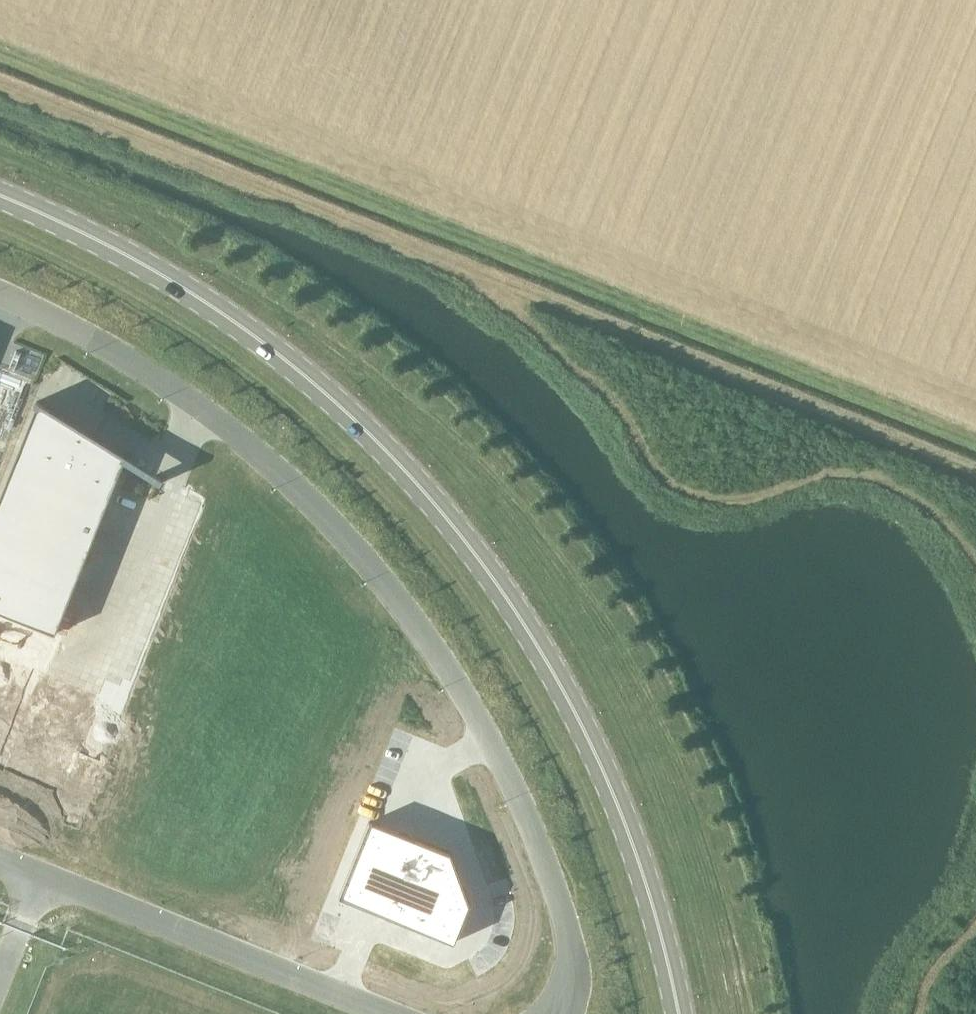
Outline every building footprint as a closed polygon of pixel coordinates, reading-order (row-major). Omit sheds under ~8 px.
[(0,492),(0,764),(1,764),(53,634),(122,461),(130,466),(133,461),(36,401),(33,406),(34,407),(0,492)] [(466,904),(448,854),(368,822),(338,896),(451,942),(466,904)]
